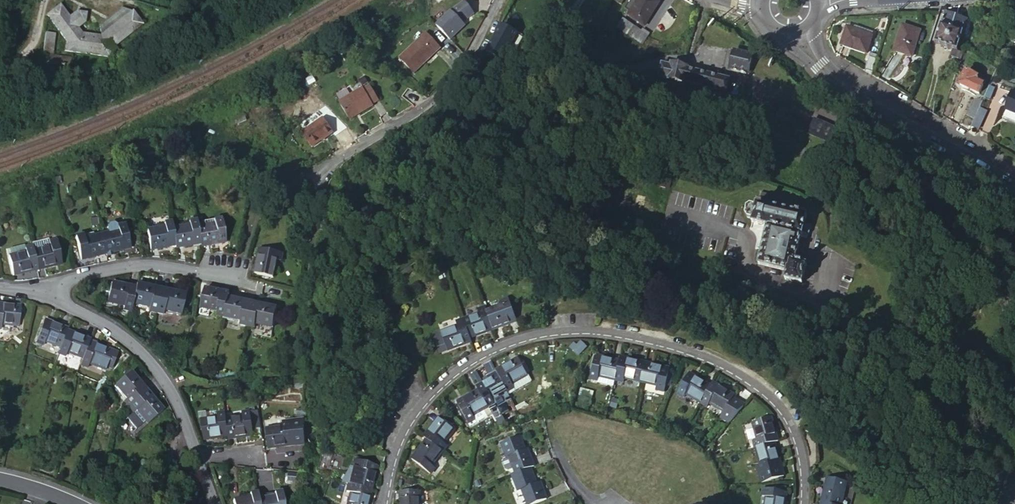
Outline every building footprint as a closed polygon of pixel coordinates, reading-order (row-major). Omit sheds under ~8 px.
[(629,14),(644,24),(659,1),(658,0),(638,0),(629,14)] [(68,15),(60,5),(48,15),(66,40),(65,50),(113,56),(119,51),(115,45),(142,24),(132,11),(131,12),(101,36),(82,34),(77,28),(68,15)] [(975,19),(980,5),(971,6),(967,17),(975,19)] [(449,15),(434,29),(448,44),(463,30),(460,27),(472,18),(462,6),(449,15)] [(947,13),(957,15),(958,8),(949,7),(947,13)] [(101,36),(131,12),(121,8),(99,25),(101,36)] [(74,10),(68,15),(77,28),(84,23),(85,12),(74,10)] [(935,43),(946,47),(955,18),(944,14),(935,43)] [(618,27),(630,35),(635,26),(623,18),(618,27)] [(946,47),(950,49),(957,51),(966,21),(955,18),(946,47)] [(901,25),(893,51),(911,57),(920,31),(901,25)] [(635,26),(630,35),(642,43),(649,32),(643,28),(641,30),(635,26)] [(861,32),(862,29),(855,26),(854,30),(847,27),(840,45),(866,55),(873,36),(861,32)] [(1002,35),(1011,43),(1014,39),(1014,37),(1007,29),(1002,35)] [(45,33),(42,55),(45,55),(52,56),(55,34),(45,33)] [(413,78),(439,53),(424,38),(398,63),(413,78)] [(945,63),(957,67),(962,53),(957,51),(950,49),(945,63)] [(734,51),(730,68),(747,72),(752,55),(734,51)] [(40,75),(41,55),(33,58),(32,71),(32,75),(40,75)] [(52,56),(45,55),(44,64),(70,67),(71,59),(52,56)] [(865,69),(873,71),(876,59),(869,56),(865,69)] [(33,58),(24,61),(23,73),(32,71),(33,58)] [(661,66),(659,76),(668,78),(669,76),(675,78),(674,82),(684,85),(685,80),(725,90),(728,77),(671,64),(671,66),(665,64),(661,66)] [(965,71),(959,86),(977,95),(982,85),(975,82),(977,77),(965,71)] [(361,89),(336,105),(348,123),(372,107),(371,106),(378,102),(368,86),(362,90),(361,89)] [(809,91),(800,87),(805,93),(807,95),(809,91)] [(1006,111),(1014,115),(1014,93),(1012,92),(1004,111),(1006,111)] [(812,122),(811,122),(764,100),(759,111),(806,134),(812,122)] [(972,126),(980,129),(987,110),(979,107),(972,126)] [(1006,111),(1003,118),(1014,123),(1014,115),(1006,111)] [(320,118),(298,133),(308,148),(331,134),(320,118)] [(841,131),(813,118),(811,122),(812,122),(806,134),(834,147),(841,131)] [(760,194),(757,205),(782,211),(784,203),(784,200),(760,194)] [(802,235),(802,234),(804,225),(806,217),(805,216),(806,211),(798,209),(799,206),(784,203),(782,211),(757,205),(756,205),(755,208),(750,207),(747,209),(746,216),(749,218),(753,219),(752,222),(767,226),(759,264),(787,271),(785,280),(802,284),(806,265),(794,262),(800,235),(802,235)] [(200,244),(200,247),(225,243),(221,218),(213,220),(214,224),(197,227),(200,244)] [(174,246),(174,249),(200,244),(197,227),(195,220),(187,221),(188,226),(171,229),(174,246)] [(171,229),(169,222),(163,223),(164,228),(146,231),(150,250),(174,246),(171,229)] [(804,225),(802,234),(809,236),(811,227),(804,225)] [(102,243),(104,255),(112,253),(129,249),(124,226),(117,227),(118,231),(107,234),(100,235),(102,243)] [(81,261),(104,255),(102,243),(100,235),(82,239),(81,235),(74,237),(81,261)] [(32,251),(36,271),(61,265),(56,241),(49,243),(50,247),(32,251)] [(24,253),(23,249),(22,246),(8,249),(10,256),(24,253)] [(12,277),(36,271),(32,251),(31,247),(23,249),(24,253),(10,256),(7,257),(12,277)] [(258,249),(253,274),(272,278),(275,260),(280,261),(281,253),(258,249)] [(105,307),(129,312),(131,304),(135,288),(110,283),(105,307)] [(160,289),(136,284),(135,288),(131,304),(149,308),(148,312),(155,313),(160,289)] [(216,316),(223,317),(227,298),(228,293),(204,288),(199,313),(207,315),(208,310),(216,312),(216,316)] [(185,294),(160,289),(155,313),(163,315),(164,311),(181,315),(185,294)] [(227,298),(223,317),(240,321),(239,325),(247,327),(252,303),(227,298)] [(503,304),(486,311),(493,330),(517,321),(508,298),(502,300),(503,304)] [(276,308),(252,303),(247,327),(253,328),(254,324),(272,328),(276,308)] [(1,329),(2,325),(18,327),(20,305),(0,304),(0,329),(1,329)] [(479,312),(463,318),(470,338),(493,330),(486,311),(485,306),(478,309),(479,312)] [(470,338),(463,318),(455,321),(457,325),(440,331),(447,350),(471,342),(470,338)] [(66,330),(66,328),(43,320),(34,344),(42,347),(44,343),(59,348),(66,330)] [(89,342),(90,340),(66,330),(59,348),(57,355),(64,357),(66,353),(83,359),(89,342)] [(440,331),(433,334),(440,353),(447,350),(440,331)] [(83,359),(80,365),(87,368),(89,364),(105,370),(106,367),(111,368),(117,353),(89,342),(83,359)] [(598,376),(615,380),(619,360),(595,355),(590,378),(597,380),(598,376)] [(644,363),(620,357),(619,360),(615,380),(622,382),(623,378),(640,382),(644,363)] [(498,373),(507,391),(514,387),(515,389),(531,381),(518,358),(496,370),(498,373)] [(670,369),(644,363),(640,382),(659,386),(658,390),(664,392),(670,369)] [(498,373),(496,370),(487,374),(489,378),(498,373)] [(122,401),(127,407),(145,391),(129,372),(114,385),(126,398),(122,401)] [(489,378),(476,386),(478,389),(488,407),(495,403),(492,399),(507,391),(498,373),(489,378)] [(685,393),(701,402),(710,385),(689,373),(677,394),(683,397),(685,393)] [(734,395),(712,382),(710,385),(701,402),(707,406),(709,403),(724,412),(732,397),(734,395)] [(473,416),(488,407),(478,389),(456,401),(469,423),(475,419),(473,416)] [(145,391),(127,407),(132,414),(136,410),(147,424),(162,411),(145,391)] [(745,404),(732,397),(724,412),(720,418),(729,423),(745,404)] [(470,425),(491,413),(488,407),(473,416),(475,419),(469,423),(470,425)] [(132,414),(126,419),(135,429),(144,421),(136,410),(132,414)] [(227,437),(228,440),(253,436),(249,412),(242,413),(243,418),(225,420),(227,437)] [(225,420),(224,413),(216,414),(217,419),(199,421),(203,441),(227,437),(225,420)] [(439,416),(423,436),(426,439),(443,452),(449,445),(445,442),(455,429),(439,416)] [(774,442),(778,441),(771,416),(752,422),(757,439),(753,440),(755,448),(774,442)] [(264,431),(267,449),(299,444),(300,420),(281,423),(282,428),(264,431)] [(531,468),(535,466),(528,450),(526,450),(521,437),(501,445),(506,458),(504,459),(503,462),(506,470),(509,471),(514,469),(516,474),(531,468)] [(432,466),(443,452),(426,439),(411,459),(430,474),(435,468),(432,466)] [(774,442),(755,448),(760,465),(756,466),(761,482),(784,475),(774,442)] [(351,485),(371,490),(377,466),(354,460),(352,468),(356,469),(351,485)] [(512,476),(518,491),(522,490),(528,503),(534,503),(547,498),(541,482),(537,484),(531,468),(516,474),(512,476)] [(306,475),(303,484),(312,487),(314,478),(306,475)] [(848,483),(828,478),(821,503),(842,503),(848,483)] [(348,484),(346,492),(350,493),(347,503),(368,503),(371,490),(351,485),(348,484)] [(788,493),(764,489),(762,496),(766,496),(765,503),(786,503),(788,493)] [(281,491),(275,492),(276,497),(258,499),(259,503),(283,503),(281,491)] [(400,503),(420,503),(420,491),(400,491),(400,503)] [(257,492),(249,493),(250,497),(232,500),(233,503),(259,503),(258,499),(257,492)]
